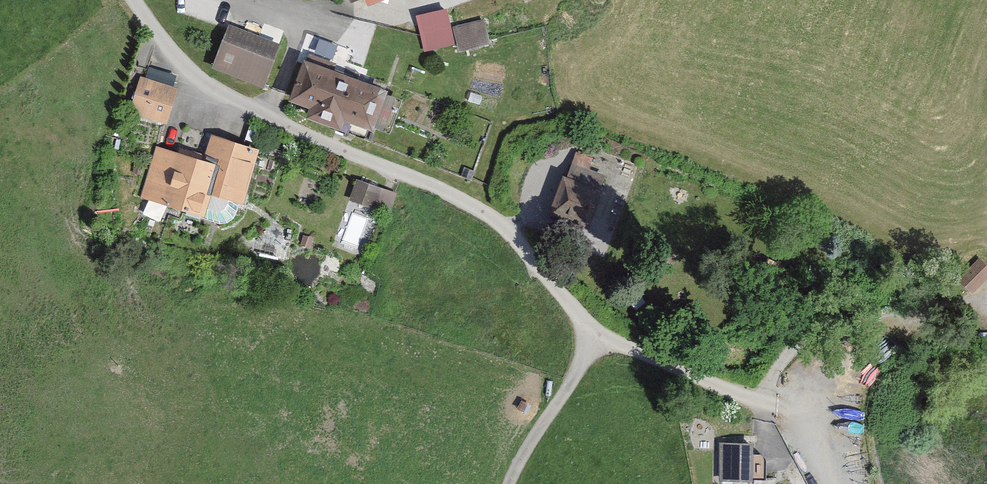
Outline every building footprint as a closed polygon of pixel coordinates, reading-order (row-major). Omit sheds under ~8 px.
[(449,47),(441,14),(439,14),(437,7),(423,10),(424,16),(412,19),(419,53),(449,47)] [(484,45),(478,23),(450,30),(455,52),(484,45)] [(279,42),(230,24),(214,66),(263,85),(279,42)] [(374,136),(388,94),(295,64),(282,104),(304,112),(301,121),(332,131),(335,123),(374,136)] [(165,127),(176,91),(139,80),(129,117),(165,127)] [(240,208),(256,152),(208,138),(201,164),(154,150),(138,204),(198,221),(205,198),(240,208)] [(599,176),(569,164),(561,183),(557,181),(544,214),(583,229),(596,195),(592,193),(599,176)] [(394,194),(354,182),(348,202),(388,214),(394,194)] [(311,241),(301,239),(299,248),(308,251),(311,241)] [(976,258),(954,279),(968,294),(986,276),(986,269),(976,258)] [(848,333),(827,339),(830,349),(851,342),(848,333)] [(745,480),(746,446),(717,446),(717,480),(745,480)]
